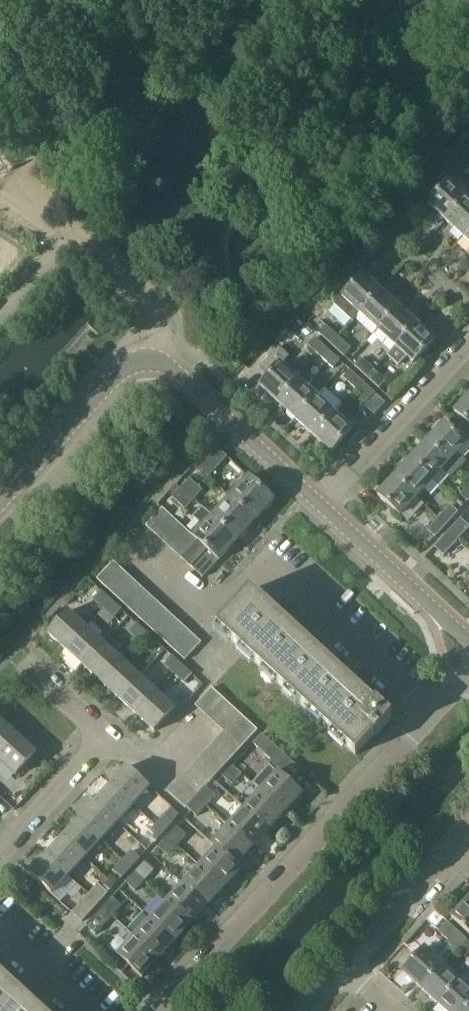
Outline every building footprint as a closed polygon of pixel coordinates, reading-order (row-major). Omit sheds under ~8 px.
[(446,221),(468,198),(450,182),(429,205),(446,221)] [(468,233),(468,199),(468,198),(446,221),(465,237),(468,233)] [(334,296),(336,304),(353,320),(382,289),(365,273),(351,287),(344,286),(337,290),(334,296)] [(357,324),(365,316),(378,328),(400,305),(382,289),(353,320),(357,324)] [(397,345),(418,322),(400,305),(378,328),(397,345)] [(399,365),(408,356),(414,362),(436,339),(418,322),(397,345),(397,346),(389,355),(399,365)] [(326,326),(320,332),(332,343),(338,337),(326,326)] [(344,354),(350,347),(338,337),(332,343),(344,354)] [(315,338),(308,345),(320,356),(327,348),(315,338)] [(279,346),(260,368),(269,376),(260,386),(278,402),(306,371),(299,364),(291,373),(282,364),(289,356),(279,346)] [(332,367),(339,359),(327,348),(320,356),(332,367)] [(363,358),(356,365),(368,376),(375,369),(363,358)] [(380,387),(387,380),(375,369),(368,376),(380,387)] [(352,370),(345,378),(357,389),(364,381),(352,370)] [(295,418),(316,396),(306,387),(314,378),(306,371),(278,402),(295,418)] [(369,400),(376,392),(364,381),(357,389),(369,400)] [(316,396),(295,418),(314,436),(335,413),(316,396)] [(457,411),(468,421),(468,398),(457,411)] [(335,413),(314,436),(331,452),(352,429),(335,413)] [(459,470),(460,469),(461,469),(468,461),(468,460),(460,452),(468,442),(445,421),(427,441),(459,470)] [(412,458),(435,479),(445,469),(453,476),(459,470),(427,441),(412,458)] [(210,477),(227,457),(217,448),(200,468),(210,477)] [(435,479),(412,458),(396,475),(419,497),(435,479)] [(402,515),(418,498),(419,497),(396,475),(379,494),(402,515)] [(231,496),(257,520),(274,500),(248,477),(231,496)] [(181,488),(194,500),(203,490),(190,479),(181,488)] [(194,500),(181,488),(173,498),(186,509),(194,500)] [(231,496),(212,516),(238,540),(257,520),(231,496)] [(451,505),(441,516),(448,523),(458,512),(451,505)] [(193,518),(203,526),(193,537),(199,542),(208,550),(219,560),(238,540),(212,516),(203,507),(193,518)] [(172,517),(163,509),(147,526),(156,534),(172,517)] [(437,535),(448,523),(441,516),(429,528),(437,535)] [(181,525),(172,517),(156,534),(165,542),(181,525)] [(452,527),(461,536),(468,527),(468,526),(460,518),(452,527)] [(190,533),(181,525),(165,542),(174,551),(190,533)] [(444,554),(461,536),(452,527),(435,546),(444,554)] [(193,537),(190,533),(174,551),(183,559),(199,542),(193,537)] [(208,550),(199,542),(183,559),(192,567),(208,550)] [(192,567),(204,578),(208,573),(219,560),(208,550),(192,567)] [(98,579),(107,587),(123,570),(114,562),(98,579)] [(132,578),(123,570),(107,587),(116,595),(132,578)] [(140,586),(132,578),(116,595),(125,603),(140,586)] [(149,594),(140,586),(125,603),(133,611),(149,594)] [(217,628),(244,652),(357,754),(376,733),(378,734),(393,719),(376,704),(373,708),(249,595),(253,591),(251,590),(217,628)] [(105,608),(111,601),(101,592),(95,599),(105,608)] [(158,602),(149,594),(133,611),(142,619),(158,602)] [(111,601),(105,608),(116,618),(122,611),(111,601)] [(167,610),(158,602),(142,619),(151,627),(167,610)] [(67,649),(87,627),(69,610),(49,632),(67,649)] [(175,618),(167,610),(151,627),(160,635),(175,618)] [(168,643),(184,626),(175,618),(160,635),(168,643)] [(137,625),(131,631),(141,641),(147,634),(137,625)] [(177,651),(193,634),(184,626),(168,643),(177,651)] [(87,627),(67,649),(85,665),(105,643),(87,627)] [(152,650),(158,644),(147,634),(141,641),(152,650)] [(186,659),(202,642),(193,634),(177,651),(186,659)] [(105,643),(85,665),(102,681),(122,659),(105,643)] [(177,673),(183,666),(173,657),(167,663),(177,673)] [(122,659),(102,681),(120,697),(140,675),(122,659)] [(183,666),(177,673),(188,682),(194,675),(183,666)] [(140,675),(120,697),(137,713),(157,691),(140,675)] [(222,696),(213,688),(197,705),(206,714),(222,696)] [(157,691),(137,713),(155,730),(175,708),(157,691)] [(216,722),(232,705),(222,696),(206,714),(216,722)] [(216,722),(225,731),(241,714),(232,705),(216,722)] [(241,714),(225,731),(243,747),(258,730),(241,714)] [(0,722),(0,757),(19,736),(1,720),(0,722)] [(243,747),(225,731),(216,741),(233,757),(243,747)] [(254,782),(264,791),(286,812),(303,794),(281,773),(292,760),(263,734),(255,743),(274,761),(254,782)] [(37,753),(19,736),(0,757),(0,759),(17,774),(37,753)] [(216,741),(207,751),(224,767),(233,757),(216,741)] [(207,751),(198,761),(215,777),(224,767),(207,751)] [(198,761),(188,771),(206,787),(207,786),(215,777),(198,761)] [(128,767),(111,785),(133,805),(150,787),(128,767)] [(234,767),(224,777),(232,786),(242,775),(234,767)] [(188,771),(179,781),(197,797),(206,787),(188,771)] [(170,791),(188,807),(189,806),(197,797),(179,781),(170,791)] [(133,805),(111,785),(95,803),(117,823),(133,805)] [(206,787),(197,797),(207,806),(217,795),(207,786),(206,787)] [(86,787),(75,804),(86,811),(97,795),(86,787)] [(247,809),(270,829),(286,812),(264,791),(247,809)] [(197,797),(189,806),(199,815),(207,806),(197,797)] [(117,823),(95,803),(79,820),(101,840),(117,823)] [(230,827),(253,848),(270,829),(247,809),(230,827)] [(174,823),(165,815),(156,825),(165,834),(174,823)] [(101,840),(79,820),(63,838),(85,858),(101,840)] [(146,836),(155,844),(165,834),(156,825),(146,836)] [(188,835),(178,827),(169,837),(178,845),(188,835)] [(219,848),(237,865),(253,848),(230,827),(215,844),(219,848)] [(159,848),(168,856),(178,845),(169,837),(159,848)] [(85,858),(63,838),(47,855),(69,875),(85,858)] [(201,867),(224,888),(241,869),(237,865),(219,848),(201,867)] [(141,859),(132,851),(123,861),(132,870),(141,859)] [(31,873),(53,893),(69,875),(47,855),(31,873)] [(113,872),(122,880),(132,870),(123,861),(113,872)] [(154,871),(145,862),(137,872),(146,880),(154,871)] [(186,885),(208,905),(224,888),(201,867),(186,885)] [(126,883),(135,892),(146,880),(137,872),(126,883)] [(98,885),(89,894),(85,898),(95,907),(108,894),(98,885)] [(169,902),(192,923),(208,905),(186,885),(169,902)] [(73,912),(83,921),(95,907),(85,898),(73,912)] [(113,898),(105,907),(114,916),(122,907),(113,898)] [(453,917),(468,932),(468,900),(453,917)] [(153,920),(175,941),(192,923),(169,902),(153,920)] [(88,925),(97,934),(114,916),(105,907),(88,925)] [(137,938),(159,958),(175,941),(153,920),(137,938)] [(458,948),(467,938),(449,922),(440,931),(458,948)] [(120,956),(142,976),(159,958),(137,938),(120,956)] [(458,948),(467,956),(468,954),(468,940),(467,938),(458,948)] [(421,988),(443,964),(426,948),(404,972),(421,988)] [(443,964),(421,988),(439,1004),(461,980),(443,964)] [(461,980),(439,1004),(446,1010),(466,1010),(468,1007),(468,972),(461,980)] [(0,979),(0,1010),(34,1010),(0,979)]
